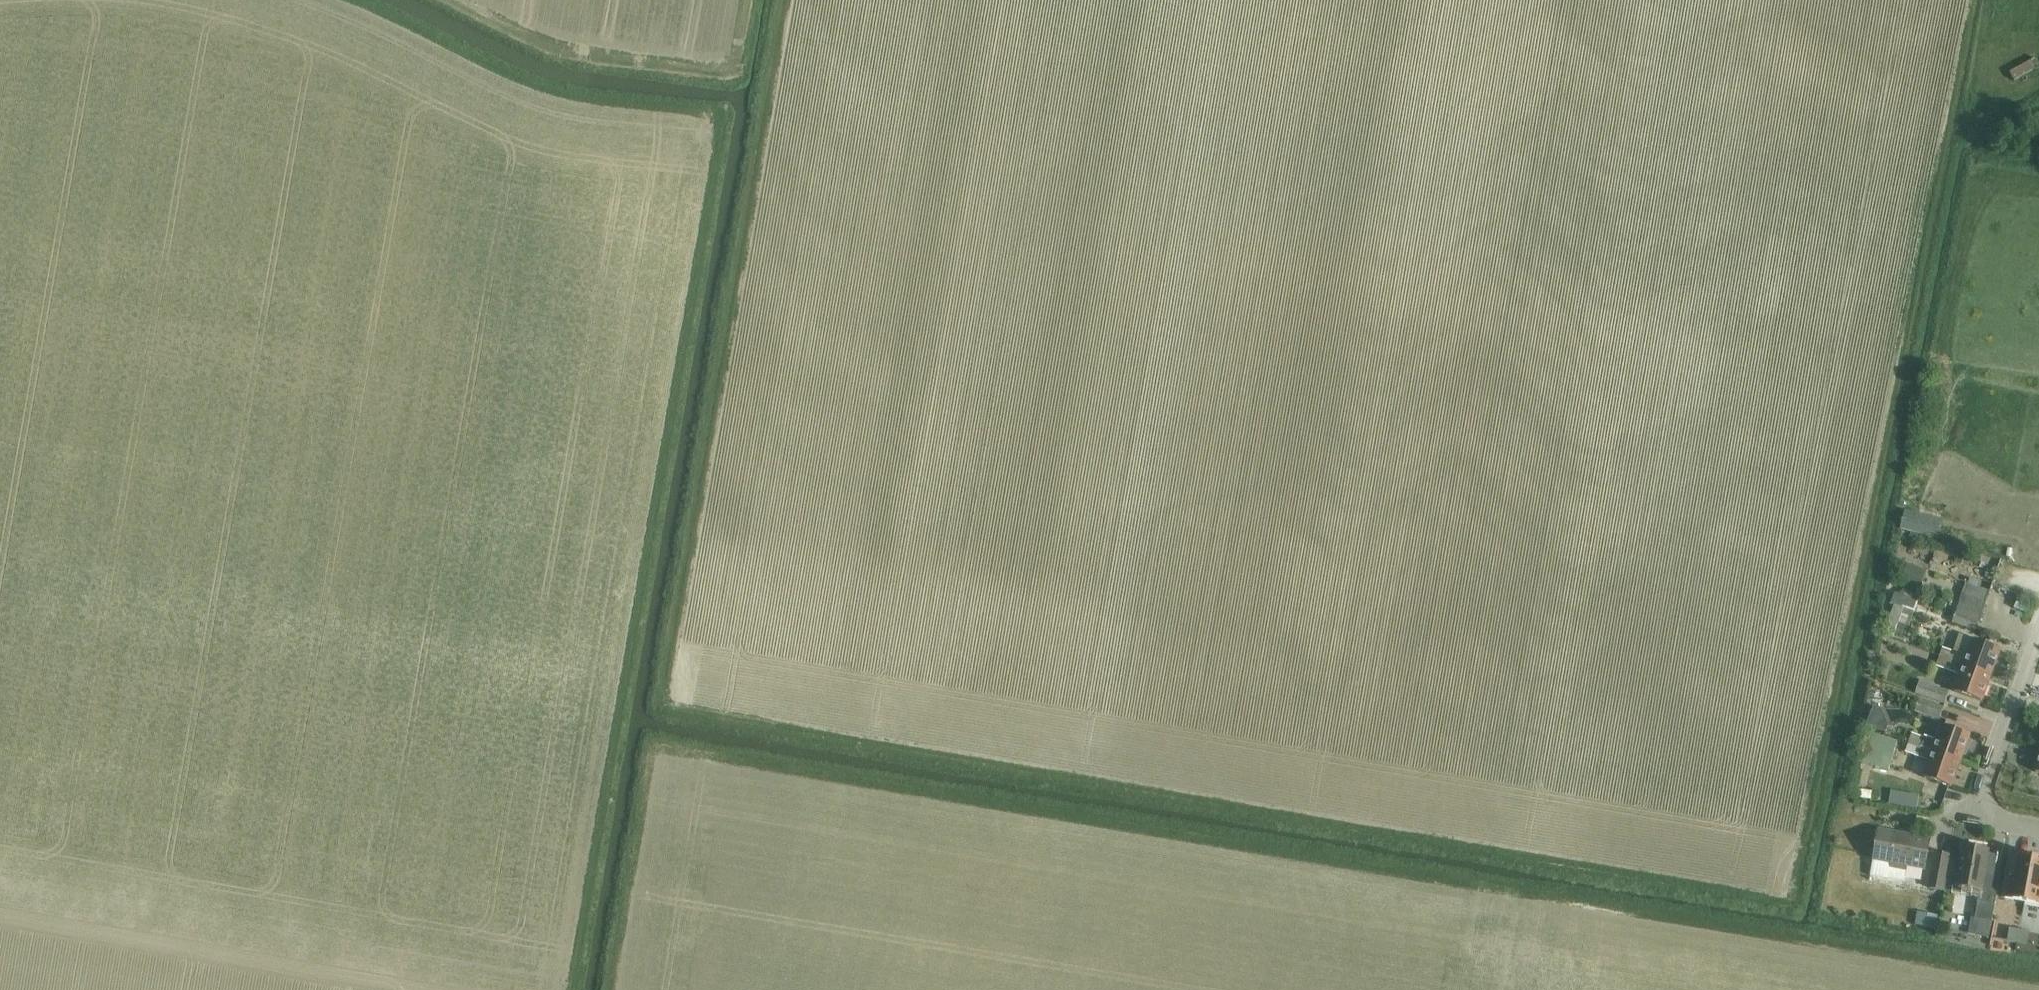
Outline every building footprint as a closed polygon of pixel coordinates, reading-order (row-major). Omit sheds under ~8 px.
[(2030,130),(2023,133),(2027,143),(2034,140),(2030,130)] [(1938,538),(1941,526),(1942,521),(1919,515),(1906,513),(1902,530),(1938,538)] [(1958,554),(1955,562),(1969,567),(1972,560),(1958,554)] [(1907,564),(1901,580),(1919,588),(1926,571),(1907,564)] [(1988,570),(1985,579),(1993,582),(1996,573),(1988,570)] [(1967,583),(1957,611),(1953,623),(1976,632),(1991,592),(1967,583)] [(1893,605),(1884,635),(1894,638),(1903,609),(1915,613),(1919,601),(1894,593),(1890,604),(1893,605)] [(1940,658),(1991,676),(2000,650),(1973,640),(1967,657),(1943,649),(1940,658)] [(1981,702),(1991,676),(1940,658),(1937,667),(1960,675),(1954,692),(1981,702)] [(1945,705),(1949,693),(1919,682),(1915,694),(1945,705)] [(1939,720),(1943,708),(1920,700),(1916,712),(1939,720)] [(1865,726),(1886,733),(1889,726),(1881,709),(1874,707),(1865,726)] [(1910,744),(1960,762),(1969,736),(1942,726),(1937,741),(1925,737),(1925,739),(1913,735),(1910,744)] [(1889,772),(1898,742),(1870,733),(1861,763),(1889,772)] [(1951,788),(1960,762),(1910,744),(1907,752),(1930,761),(1924,778),(1951,788)] [(1906,793),(1904,806),(1916,808),(1918,795),(1906,793)] [(1879,831),(1873,861),(1891,864),(1890,869),(1906,872),(1907,867),(1925,870),(1930,841),(1879,831)] [(1980,892),(1978,904),(1975,920),(1992,923),(2000,879),(1984,876),(1989,851),(1964,847),(1956,888),(1980,892)] [(1943,892),(1950,856),(1936,854),(1929,889),(1943,892)] [(2002,898),(2025,902),(2033,859),(2010,855),(2002,898)] [(2025,902),(2038,905),(2038,860),(2033,859),(2025,902)] [(1917,913),(1915,926),(1935,929),(1937,916),(1917,913)] [(1972,919),(1969,935),(1989,939),(1992,923),(1975,920),(1972,919)] [(2007,942),(2018,944),(2020,930),(2010,929),(2007,942)] [(2020,930),(2018,944),(2027,946),(2030,932),(2020,930)]
